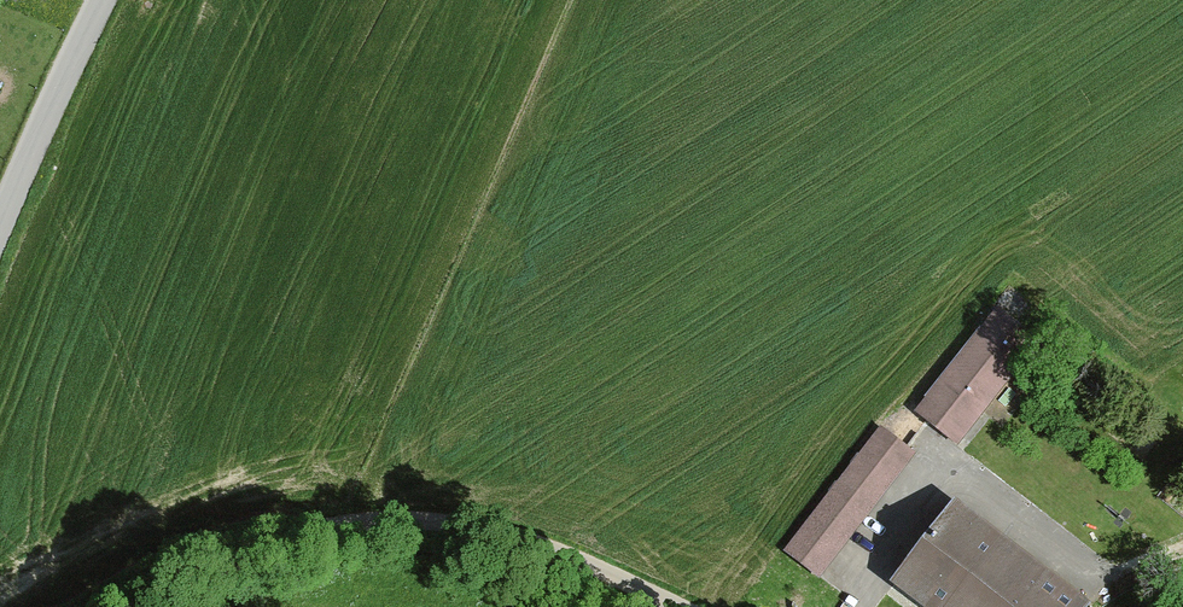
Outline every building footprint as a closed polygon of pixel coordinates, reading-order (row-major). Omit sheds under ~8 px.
[(1043,348),(1000,315),(918,423),(962,456),(1043,348)] [(915,458),(882,433),(789,554),(822,580),(915,458)] [(958,510),(891,598),(904,606),(1085,606),(958,510)]
